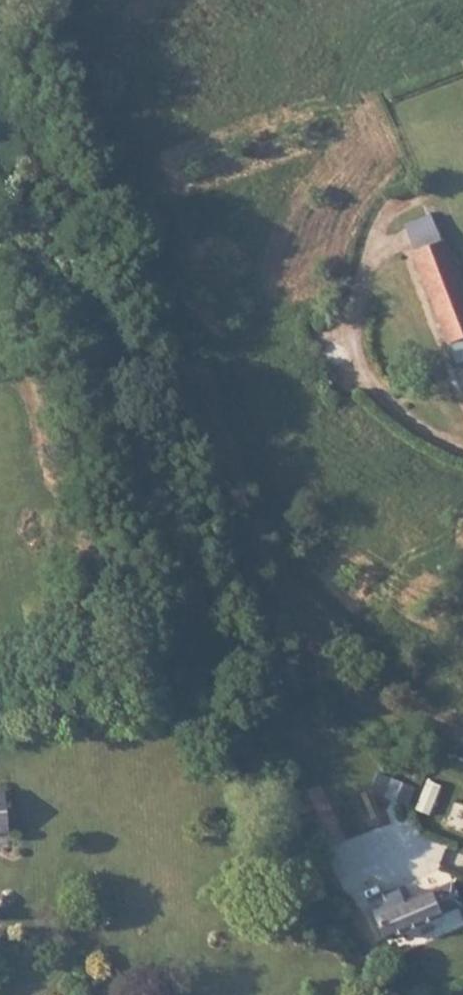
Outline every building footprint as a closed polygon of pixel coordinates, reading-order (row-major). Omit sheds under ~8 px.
[(450,45),(457,64),(462,61),(462,41),(450,45)] [(392,220),(402,246),(428,235),(416,209),(392,220)] [(448,353),(462,347),(462,311),(429,235),(428,235),(402,246),(400,247),(448,353)] [(315,776),(292,788),(322,850),(346,838),(315,776)] [(379,945),(459,918),(451,895),(409,910),(403,891),(365,904),(379,945)]
